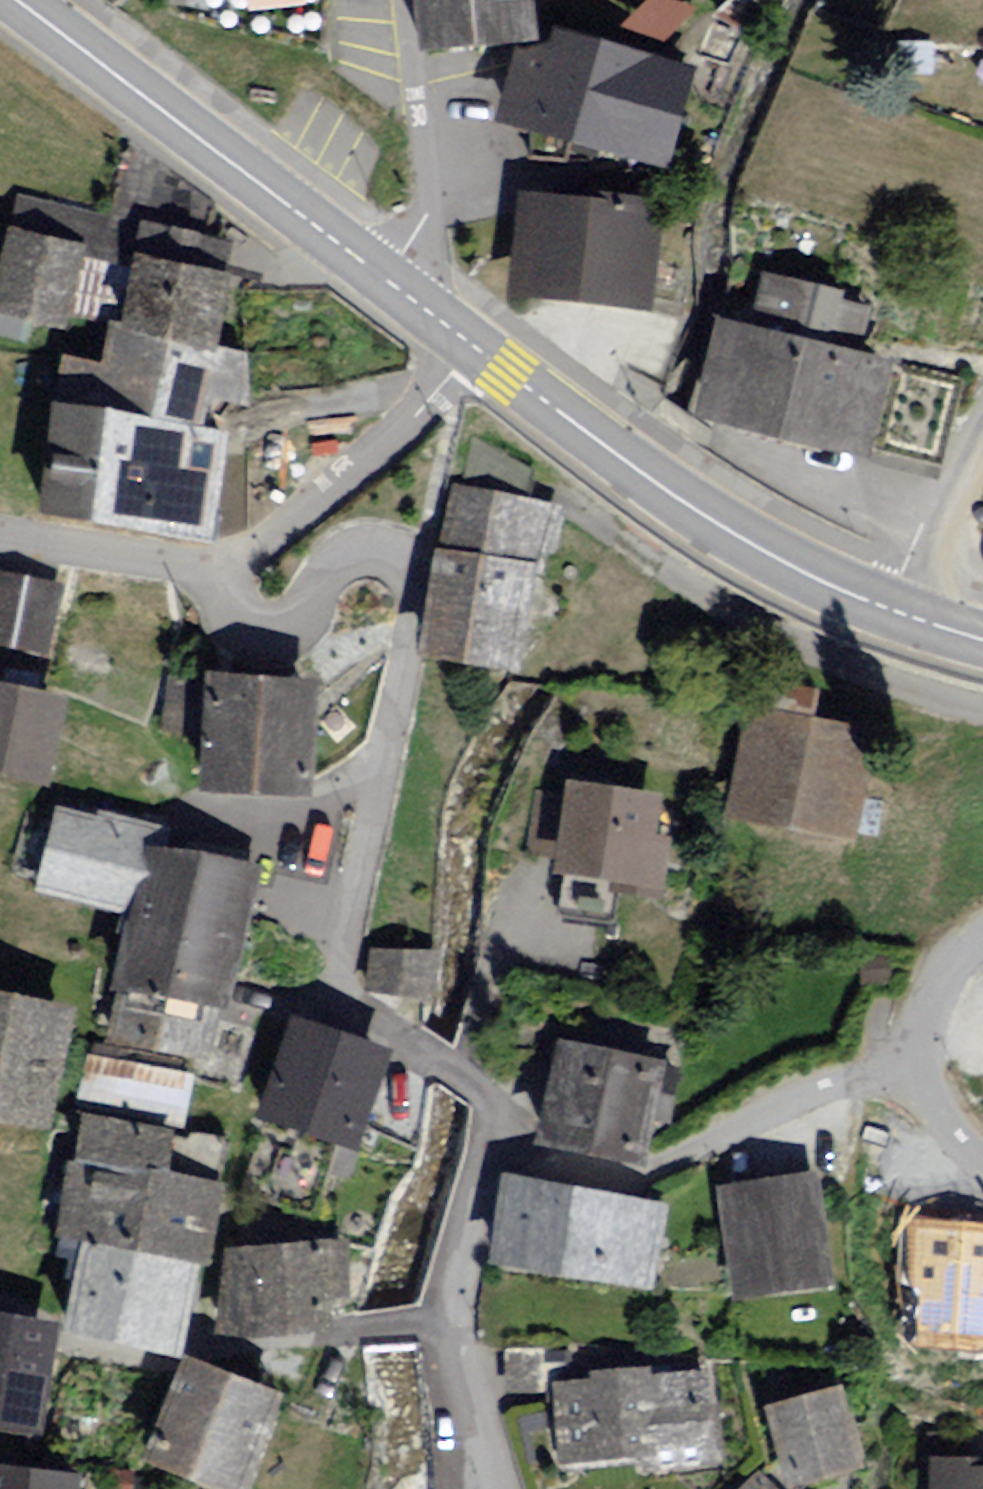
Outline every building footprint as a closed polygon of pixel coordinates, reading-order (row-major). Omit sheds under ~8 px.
[(433,63),(547,51),(541,0),(426,0),(433,63)] [(560,63),(527,58),(511,139),(588,160),(611,55),(564,44),(560,63)] [(703,82),(611,55),(588,160),(684,178),(703,82)] [(529,210),(521,313),(667,331),(673,215),(618,209),(617,220),(529,210)] [(250,253),(150,231),(127,334),(227,356),(250,253)] [(0,294),(0,324),(84,342),(103,257),(12,237),(0,294)] [(762,340),(730,332),(706,433),(885,477),(906,376),(870,368),(879,324),(853,320),(856,307),(775,289),(762,340)] [(72,366),(64,417),(218,444),(222,418),(251,422),(258,363),(227,356),(127,334),(117,332),(110,374),(72,366)] [(218,444),(64,417),(45,523),(218,554),(237,448),(218,444)] [(538,482),(472,445),(446,560),(429,675),(532,685),(543,584),(563,517),(534,510),(538,482)] [(0,578),(0,652),(57,661),(68,588),(0,578)] [(330,691),(220,690),(218,811),(329,813),(330,691)] [(0,695),(0,787),(58,795),(70,704),(0,695)] [(763,695),(736,841),(875,864),(892,739),(830,731),(834,707),(763,695)] [(678,809),(577,801),(570,892),(670,900),(678,809)] [(275,879),(112,835),(89,914),(137,929),(117,1047),(223,1070),(275,879)] [(433,958),(380,951),(373,1003),(426,1010),(433,958)] [(0,990),(0,1124),(67,1135),(88,1004),(0,990)] [(297,1021),(265,1120),(374,1155),(406,1055),(297,1021)] [(671,1061),(569,1045),(555,1139),(656,1154),(671,1061)] [(92,1060),(82,1111),(191,1131),(201,1080),(92,1060)] [(186,1136),(97,1122),(89,1165),(76,1164),(66,1265),(77,1266),(74,1286),(84,1287),(75,1335),(197,1356),(212,1269),(223,1272),(235,1184),(183,1174),(186,1136)] [(827,1182),(724,1196),(740,1304),(842,1289),(827,1182)] [(506,1187),(494,1278),(663,1300),(675,1209),(506,1187)] [(354,1244),(236,1252),(228,1341),(343,1329),(340,1304),(360,1301),(354,1244)] [(48,1433),(64,1348),(0,1335),(0,1423),(48,1433)] [(599,1382),(559,1388),(570,1475),(641,1471),(643,1486),(736,1480),(726,1376),(663,1380),(663,1371),(598,1375),(599,1382)] [(149,1473),(190,1488),(255,1488),(285,1411),(188,1374),(149,1473)] [(850,1390),(780,1411),(804,1488),(874,1466),(850,1390)] [(940,1461),(940,1488),(982,1488),(982,1462),(940,1461)] [(757,1488),(799,1488),(776,1470),(757,1488)] [(84,1483),(0,1474),(0,1488),(83,1488),(84,1483)]
